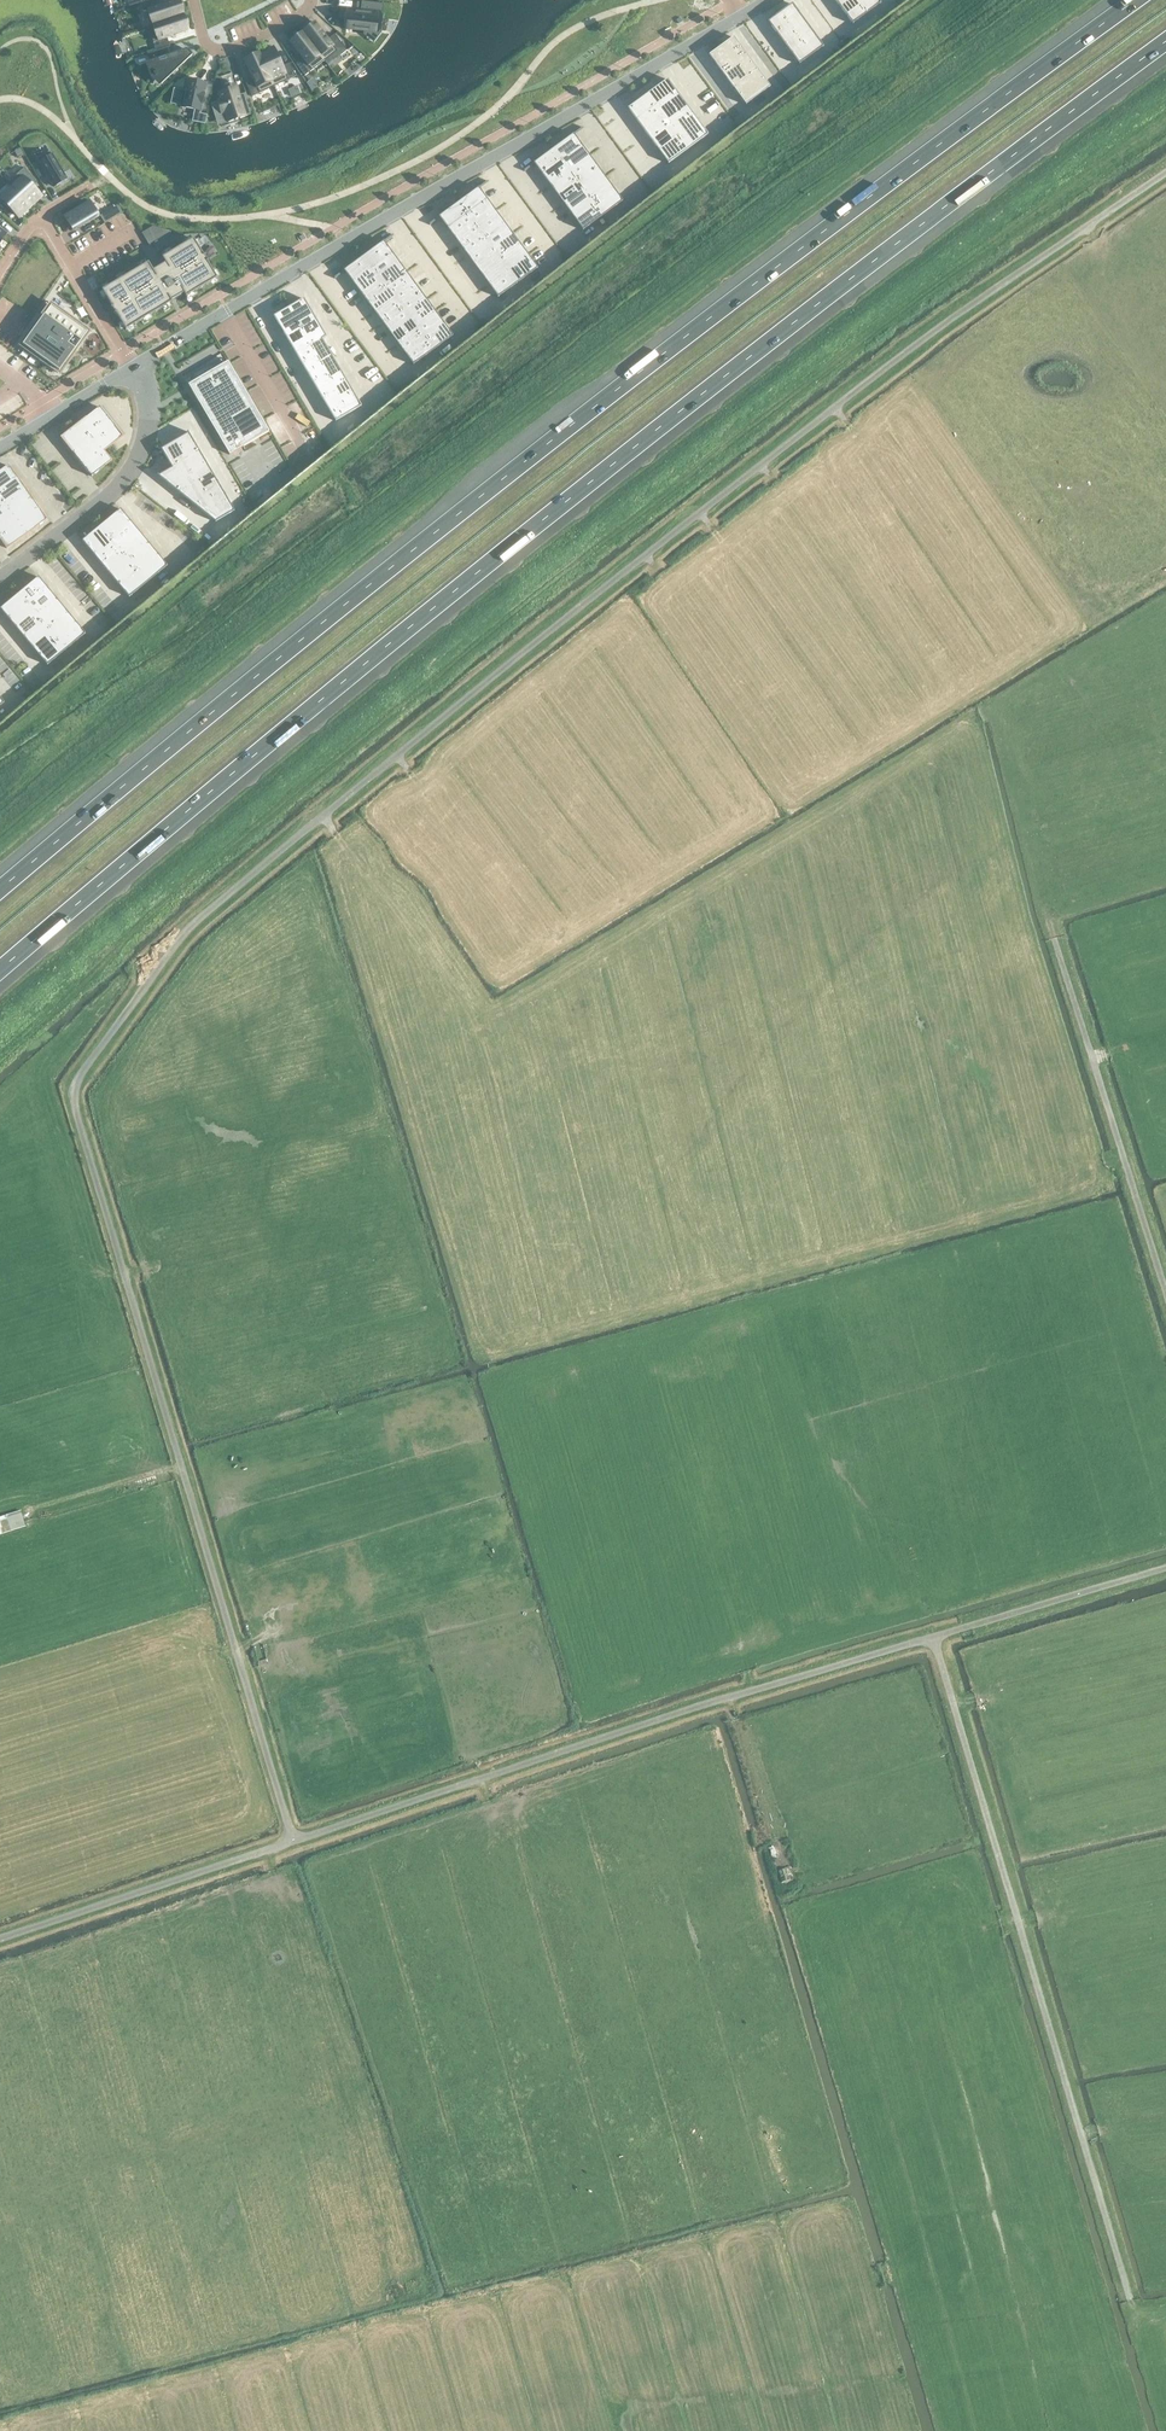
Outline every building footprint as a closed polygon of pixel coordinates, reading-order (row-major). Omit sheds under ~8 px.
[(182,15),(177,0),(176,0),(156,7),(154,0),(149,0),(143,2),(140,3),(143,11),(145,10),(150,26),(153,25),(182,15)] [(851,23),(879,3),(876,0),(834,0),(851,23)] [(360,12),(347,10),(345,28),(375,32),(377,14),(381,14),(383,6),(361,3),(360,12)] [(791,5),(768,22),(799,64),(822,47),(791,5)] [(187,31),(182,15),(153,25),(158,40),(153,42),(155,50),(169,46),(166,38),(187,31)] [(321,56),(334,46),(315,21),(302,31),(321,56)] [(308,66),(321,56),(302,31),(288,42),(308,66)] [(732,37),(708,54),(745,105),(769,87),(732,37)] [(155,50),(147,53),(150,61),(145,62),(150,77),(159,86),(192,55),(186,49),(172,53),(170,46),(169,46),(155,50)] [(273,80),(286,74),(274,48),(261,54),(273,80)] [(273,80),(261,54),(259,52),(243,59),(256,88),(273,81),(273,80)] [(199,113),(206,83),(187,79),(184,90),(173,88),(170,103),(181,106),(181,107),(194,110),(192,121),(205,124),(207,115),(199,113)] [(667,79),(628,108),(668,163),(707,134),(667,79)] [(221,100),(217,101),(221,113),(225,112),(228,122),(252,114),(247,99),(240,101),(238,95),(235,84),(224,88),(225,91),(219,93),(221,100)] [(533,163),(523,170),(525,172),(534,165),(582,230),(622,201),(574,135),(583,128),(582,127),(573,134),(533,163)] [(14,151),(18,157),(24,154),(20,148),(14,151)] [(50,150),(36,158),(54,188),(68,180),(50,150)] [(37,162),(31,165),(35,170),(40,167),(37,162)] [(24,167),(7,183),(10,187),(31,209),(43,197),(31,184),(35,180),(24,167)] [(438,217),(429,224),(430,225),(439,218),(497,298),(537,268),(479,189),(488,182),(487,180),(478,187),(438,217)] [(0,196),(0,199),(19,220),(31,209),(10,187),(0,196)] [(90,200),(63,216),(72,232),(100,216),(90,200)] [(100,215),(105,223),(113,217),(109,210),(100,215)] [(152,226),(142,233),(149,245),(171,231),(152,226)] [(301,231),(304,243),(314,241),(311,229),(301,231)] [(343,270),(334,277),(335,279),(344,272),(413,365),(453,336),(384,242),(393,236),(392,234),(383,241),(343,270)] [(148,263),(102,290),(111,306),(111,307),(111,308),(111,309),(112,308),(114,313),(114,314),(115,314),(116,315),(126,330),(172,302),(171,301),(184,294),(186,297),(217,279),(208,263),(208,262),(207,261),(208,261),(208,260),(207,261),(204,256),(205,256),(205,255),(204,255),(203,255),(203,254),(193,239),(162,258),(165,263),(153,271),(148,263)] [(303,299),(274,316),(335,420),(360,406),(321,339),(325,337),(303,299)] [(51,305),(24,343),(62,371),(90,333),(51,305)] [(231,367),(191,390),(229,455),(269,431),(231,367)] [(86,417),(60,437),(72,453),(91,476),(104,466),(105,466),(112,461),(104,451),(123,437),(115,427),(99,407),(86,417)] [(188,432),(161,449),(171,467),(158,475),(215,522),(234,511),(188,432)] [(6,549),(35,528),(40,525),(47,520),(31,497),(8,465),(0,471),(0,540),(6,549)] [(120,509),(82,540),(129,597),(167,566),(120,509)] [(0,608),(0,609),(47,665),(85,633),(38,577),(0,608)] [(0,1516),(0,1534),(25,1526),(20,1510),(0,1516)]
